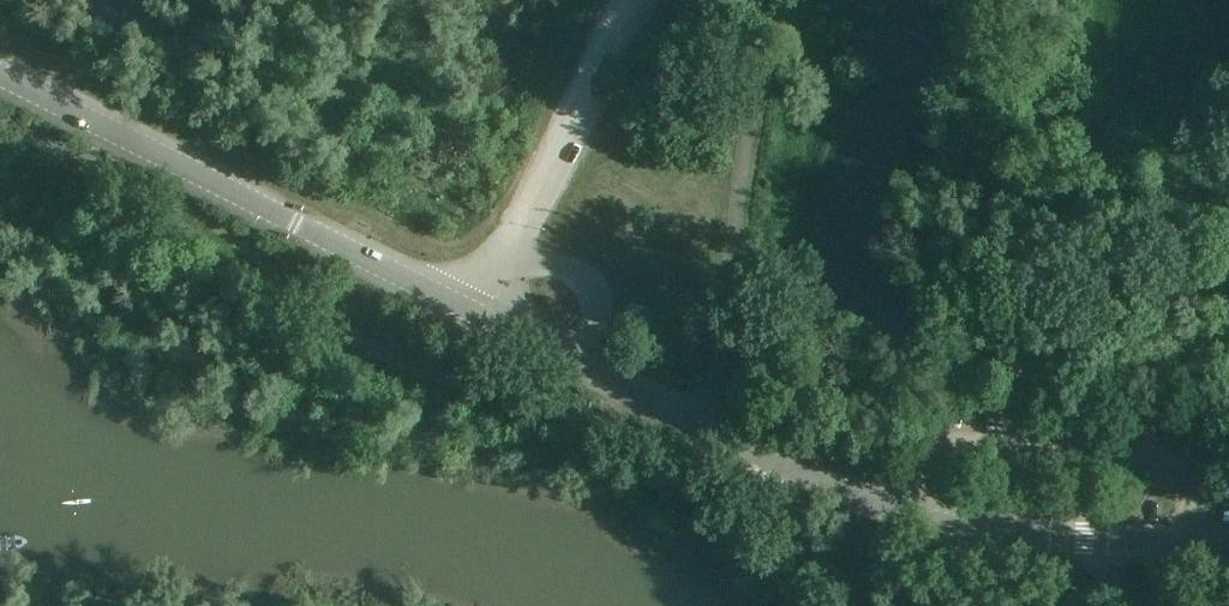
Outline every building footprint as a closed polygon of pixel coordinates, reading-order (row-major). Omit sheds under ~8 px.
[(1141,483),(1130,483),(1129,501),(1141,501),(1141,483)]
